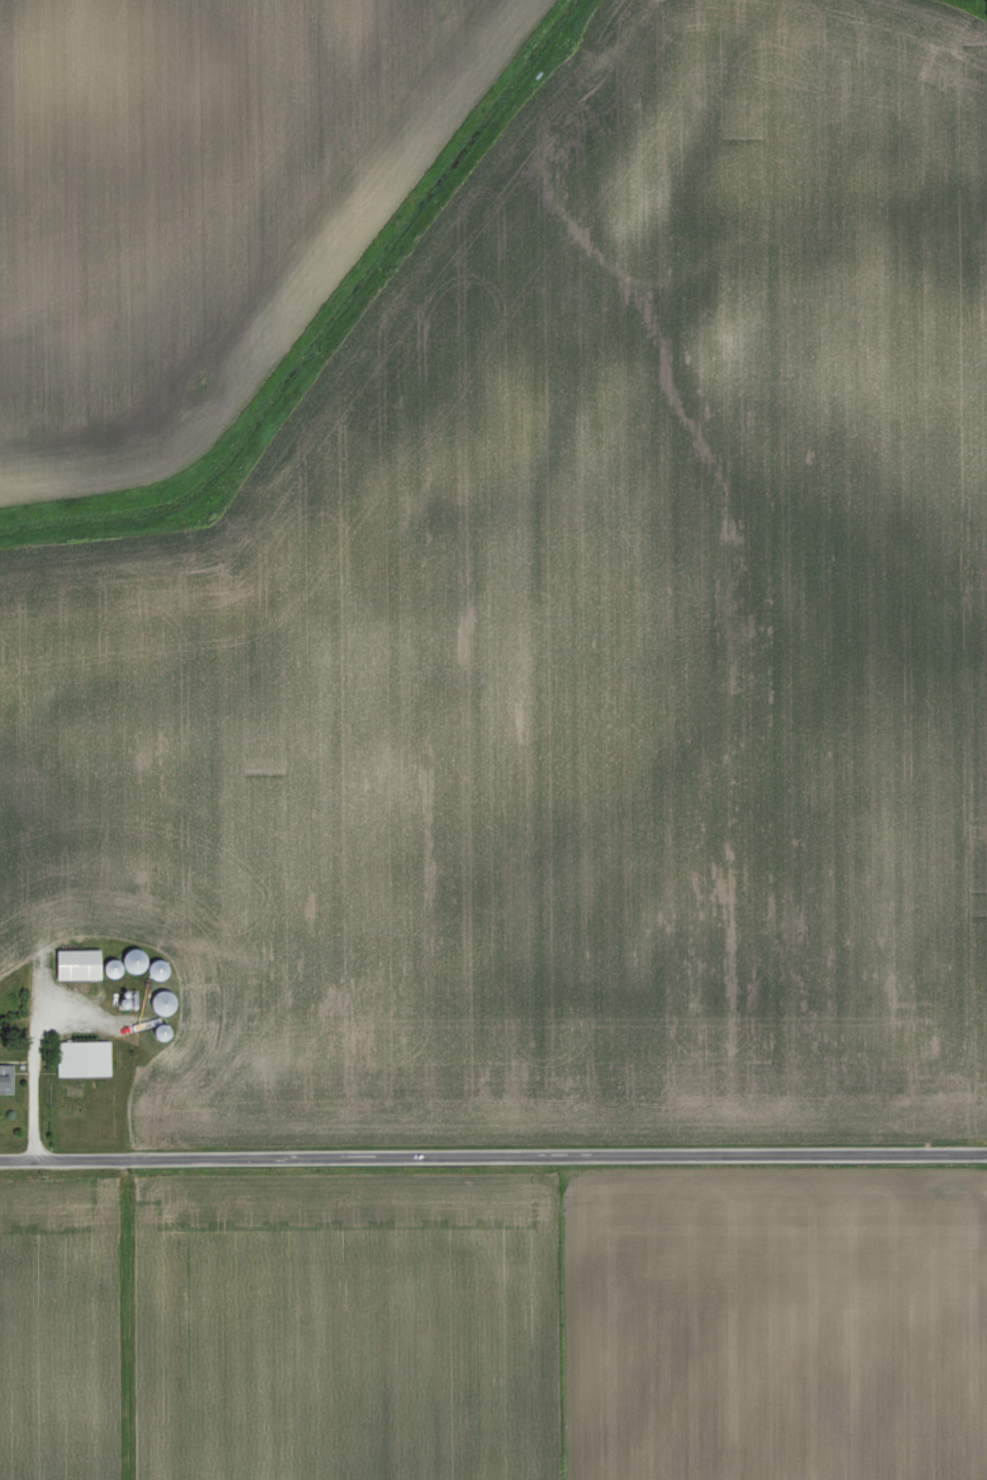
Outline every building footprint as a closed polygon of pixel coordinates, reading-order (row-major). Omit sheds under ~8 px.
[(54,952),(54,981),(102,980),(101,974),(118,974),(118,966),(141,966),(141,950),(121,951),(121,961),(102,962),(102,951),(54,952)]
